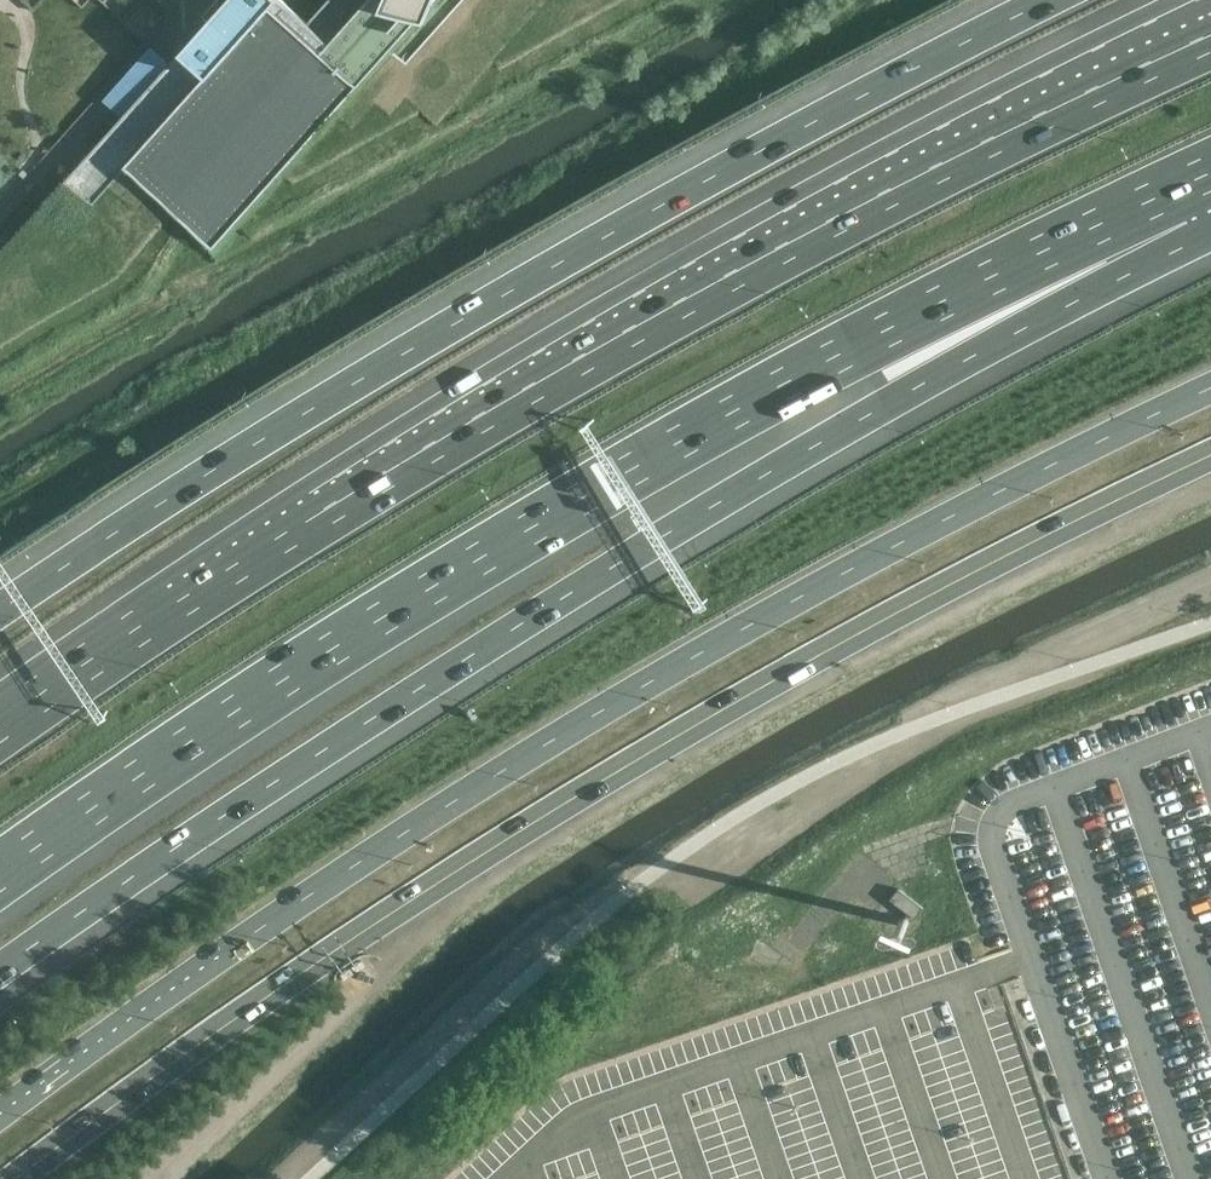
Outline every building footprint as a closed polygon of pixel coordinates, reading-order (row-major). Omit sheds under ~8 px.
[(308,22),(283,0),(217,0),(216,2),(206,12),(202,17),(208,22),(160,75),(148,64),(136,77),(148,88),(127,112),(113,128),(87,156),(77,168),(64,182),(92,207),(123,172),(126,169),(172,211),(175,213),(186,224),(192,229),(214,249),(236,225),(281,175),(334,114),(351,130),(377,102),(390,115),(406,97),(437,124),(547,0),(328,0),(308,22)]
